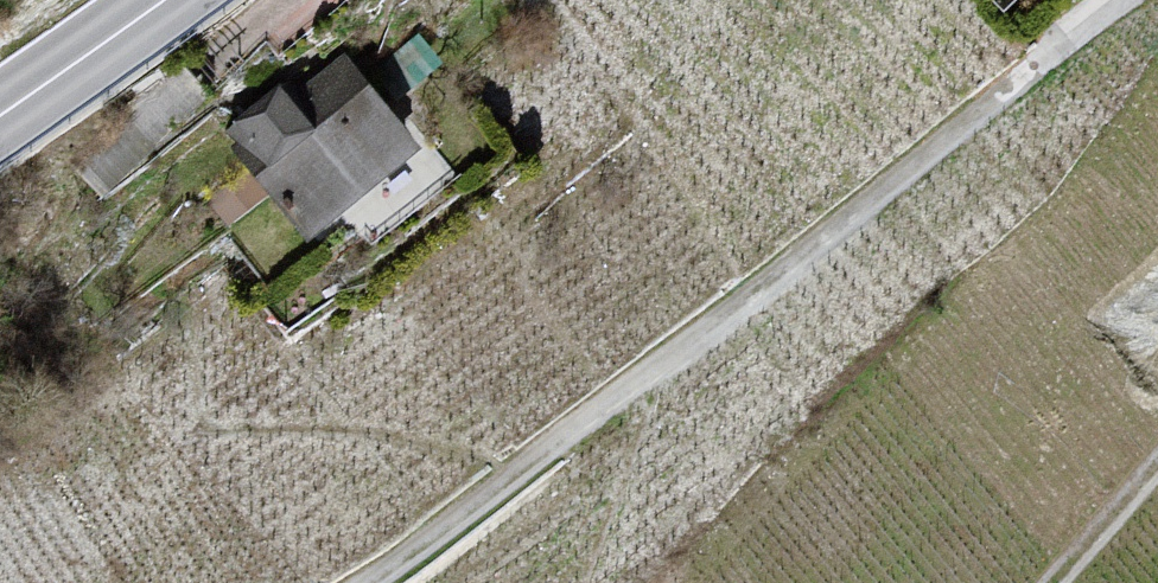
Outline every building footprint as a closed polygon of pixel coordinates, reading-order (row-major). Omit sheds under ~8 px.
[(424,147),(346,54),(294,97),(275,75),(216,123),(313,239),(424,147)]
